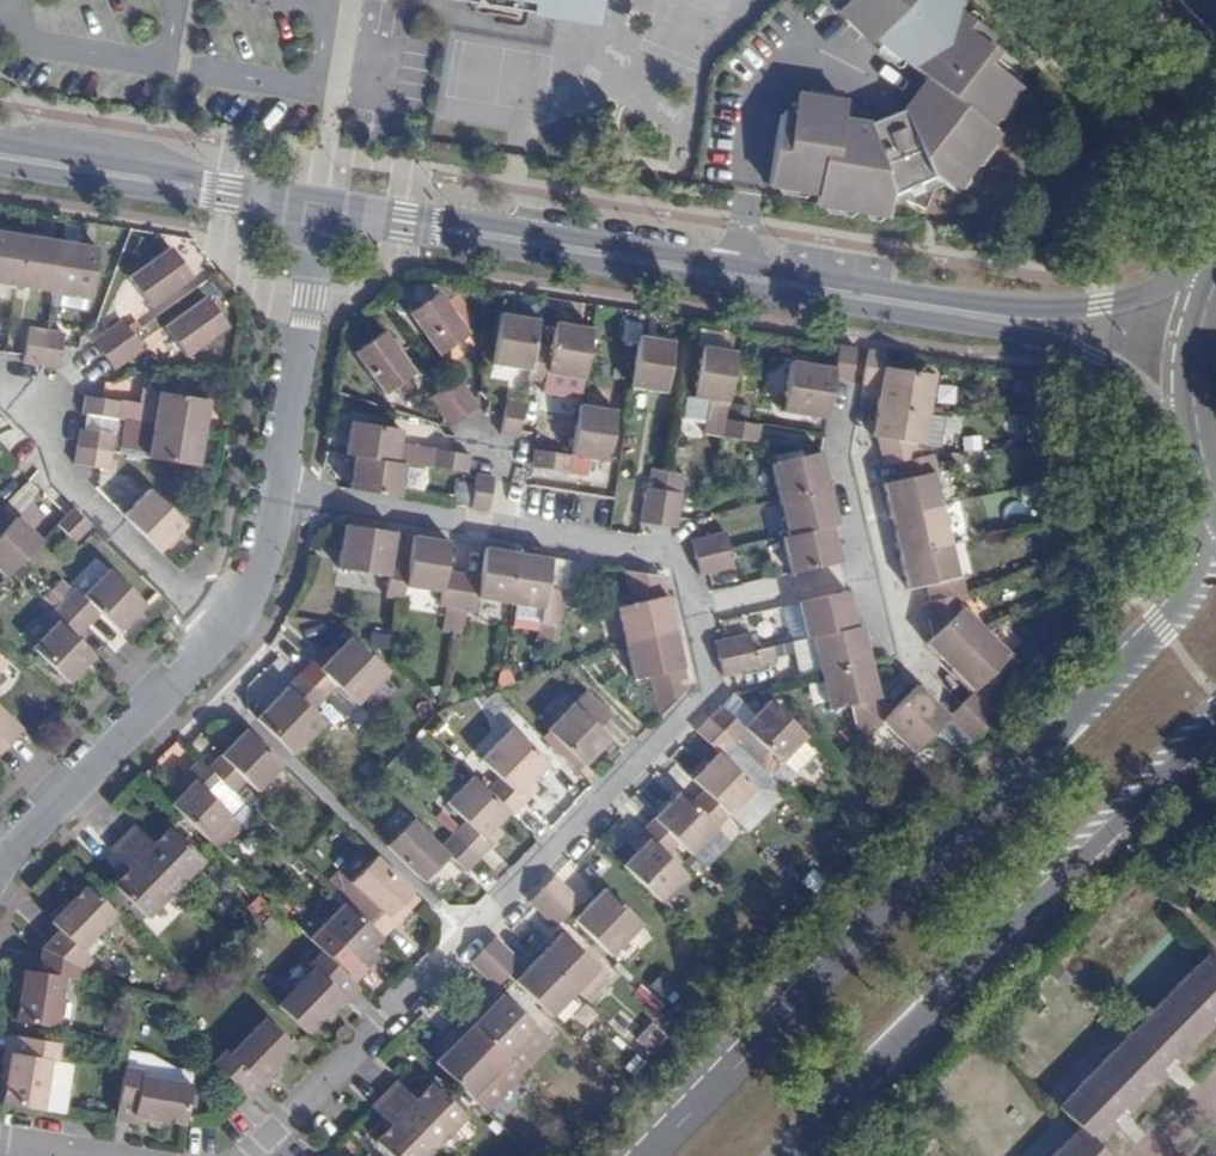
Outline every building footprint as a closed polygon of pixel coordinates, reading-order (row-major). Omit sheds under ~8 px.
[(554,18),(557,0),(452,0),(554,18)] [(601,0),(557,0),(554,18),(597,24),(601,0)] [(992,35),(990,32),(959,9),(962,5),(956,0),(849,0),(837,12),(871,44),(874,40),(913,69),(936,86),(930,94),(921,87),(918,92),(904,110),(897,112),(885,117),(869,123),(853,121),(851,132),(842,131),(843,120),(846,102),(796,94),(792,116),(780,114),(777,131),(769,185),(817,193),(890,205),(903,200),(922,209),(931,189),(943,184),(953,191),(964,177),(998,132),(989,125),(996,116),(1019,86),(987,62),(996,51),(986,44),(992,35)] [(936,86),(927,79),(921,87),(930,94),(936,86)] [(851,132),(853,121),(843,120),(842,131),(851,132)] [(817,193),(815,204),(889,216),(890,205),(817,193)] [(16,286),(25,235),(0,231),(0,283),(16,286)] [(25,235),(16,286),(53,292),(61,241),(25,235)] [(98,247),(61,241),(53,292),(89,298),(98,247)] [(122,278),(144,308),(185,278),(164,248),(122,278)] [(409,314),(439,355),(469,334),(439,292),(409,314)] [(203,303),(161,333),(183,363),(224,333),(203,303)] [(493,364),(530,370),(534,343),(538,319),(501,313),(493,364)] [(409,314),(397,322),(427,364),(439,355),(409,314)] [(104,355),(133,334),(122,320),(101,335),(93,341),(104,355)] [(427,364),(397,322),(384,331),(415,373),(427,364)] [(565,376),(584,379),(592,328),(555,322),(552,345),(547,373),(565,376)] [(24,356),(23,362),(41,365),(47,330),(29,327),(24,356)] [(47,330),(41,365),(59,368),(62,346),(65,333),(47,330)] [(385,394),(415,373),(384,331),(354,353),(385,394)] [(143,349),(133,334),(104,355),(115,370),(122,364),(143,349)] [(640,336),(632,387),(665,392),(673,341),(640,336)] [(534,343),(530,370),(528,380),(545,383),(547,373),(552,345),(534,343)] [(783,411),(827,419),(830,398),(833,379),(851,382),(856,347),(839,344),(835,368),(791,361),(783,411)] [(702,433),(722,436),(725,419),(727,404),(736,351),(703,346),(694,397),(686,396),(682,419),(704,422),(702,433)] [(884,367),(880,387),(879,396),(878,403),(929,412),(935,375),(884,367)] [(547,373),(545,383),(564,386),(565,376),(547,373)] [(444,387),(464,416),(479,406),(474,398),(458,377),(444,387)] [(444,419),(450,426),(464,416),(444,387),(429,398),(444,419)] [(156,425),(207,434),(212,401),(162,393),(156,425)] [(103,398),(86,395),(83,413),(88,414),(118,419),(121,401),(103,398)] [(504,417),(501,434),(518,437),(519,431),(524,402),(506,399),(504,417)] [(929,412),(878,403),(872,436),(878,437),(881,451),(884,464),(898,461),(925,455),(923,444),(924,439),(941,442),(946,415),(929,412)] [(580,404),(571,455),(608,461),(616,410),(580,404)] [(725,419),(745,422),(748,407),(727,404),(725,419)] [(757,442),(760,424),(745,422),(725,419),(722,436),(757,442)] [(360,457),(370,458),(411,465),(414,447),(416,433),(366,424),(360,457)] [(151,458),(202,466),(207,434),(156,425),(151,458)] [(86,430),(80,429),(77,446),(112,452),(115,434),(86,430)] [(109,469),(112,452),(77,446),(76,453),(74,464),(95,467),(109,469)] [(414,447),(411,465),(420,467),(432,467),(435,449),(414,447)] [(432,467),(467,473),(470,455),(453,452),(435,449),(432,467)] [(571,455),(535,449),(532,467),(568,473),(571,455)] [(780,500),(830,488),(825,469),(821,452),(771,463),(780,500)] [(925,455),(898,461),(902,479),(883,483),(888,504),(891,516),(941,504),(934,472),(936,471),(932,454),(925,455)] [(370,458),(364,491),(414,500),(420,467),(411,465),(370,458)] [(649,468),(646,487),(664,490),(667,471),(666,471),(649,468)] [(664,490),(658,525),(676,528),(678,516),(685,474),(667,471),(664,490)] [(476,474),(470,508),(488,511),(494,477),(476,474)] [(685,474),(678,516),(691,518),(698,476),(685,474)] [(646,487),(640,522),(658,525),(664,490),(646,487)] [(788,535),(832,525),(838,524),(834,504),(830,488),(780,500),(788,535)] [(125,518),(162,554),(188,528),(151,491),(125,518)] [(941,504),(891,516),(896,538),(900,555),(950,544),(941,504)] [(0,509),(0,555),(14,569),(22,560),(50,532),(26,508),(14,520),(1,508),(0,509)] [(73,508),(66,515),(57,524),(79,546),(95,530),(73,508)] [(405,586),(409,564),(392,561),(396,533),(369,528),(346,524),(339,568),(390,577),(386,597),(403,599),(405,586)] [(782,537),(791,573),(841,561),(834,534),(832,525),(788,535),(782,537)] [(700,538),(691,540),(695,557),(730,549),(725,532),(700,538)] [(458,605),(464,570),(446,567),(450,542),(441,540),(414,536),(409,564),(405,586),(442,592),(441,602),(458,605)] [(950,544),(900,555),(904,573),(908,588),(926,584),(930,601),(959,595),(965,593),(961,576),(958,576),(950,544)] [(510,604),(519,553),(494,549),(485,547),(481,572),(464,570),(458,605),(476,608),(477,598),(510,604)] [(730,549),(695,557),(699,574),(708,572),(734,566),(730,549)] [(563,603),(565,587),(547,584),(552,558),(543,557),(519,553),(510,604),(514,604),(510,628),(540,633),(539,637),(557,640),(563,603)] [(74,586),(61,599),(87,624),(99,611),(120,631),(146,605),(109,569),(83,595),(74,586)] [(626,643),(676,631),(663,577),(625,570),(633,603),(617,607),(626,643)] [(806,638),(856,626),(852,608),(847,590),(797,602),(806,638)] [(959,595),(930,601),(924,603),(929,621),(932,636),(926,643),(949,667),(986,631),(962,606),(959,595)] [(87,624),(61,599),(49,612),(58,621),(32,647),(69,683),(95,657),(74,636),(87,624)] [(806,638),(797,602),(783,605),(791,641),(806,638)] [(749,633),(745,614),(719,620),(723,639),(749,633)] [(820,673),(870,661),(866,644),(862,625),(856,626),(806,638),(791,641),(799,677),(820,673)] [(650,676),(659,718),(688,693),(676,631),(626,643),(634,679),(650,676)] [(986,631),(949,667),(963,681),(973,690),(1009,654),(986,631)] [(749,633),(723,639),(715,641),(719,658),(753,650),(749,633)] [(312,661),(299,674),(325,699),(337,686),(357,705),(388,674),(351,638),(320,669),(312,661)] [(753,650),(719,658),(723,676),(731,674),(776,663),(772,646),(753,650)] [(866,735),(880,721),(891,710),(879,698),(875,680),(870,661),(820,673),(821,679),(826,700),(828,710),(849,705),(853,722),(866,735)] [(287,687),(256,719),(292,754),(323,723),(312,712),(325,699),(299,674),(287,687)] [(826,700),(821,679),(806,682),(811,704),(826,700)] [(911,752),(948,716),(929,697),(916,685),(891,710),(880,721),(911,752)] [(598,727),(611,715),(586,690),(547,730),(584,765),(610,739),(598,727)] [(998,715),(973,690),(960,703),(985,728),(998,715)] [(743,727),(721,705),(708,718),(733,742),(767,775),(780,762),(793,775),(816,751),(803,739),(806,736),(769,700),(743,727)] [(985,728),(960,703),(948,716),(973,741),(985,728)] [(8,745),(22,731),(0,710),(0,737),(8,745)] [(733,742),(708,718),(696,731),(718,752),(692,779),(704,790),(729,814),(755,788),(721,755),(733,742)] [(506,810),(510,813),(522,800),(514,792),(545,761),(508,725),(478,757),(496,775),(484,787),(506,810)] [(283,765),(246,729),(220,755),(208,768),(225,785),(233,793),(246,780),(257,791),(283,765)] [(8,745),(0,737),(0,754),(8,745)] [(755,788),(729,814),(749,834),(788,795),(781,788),(767,775),(733,742),(721,755),(755,788)] [(225,785),(208,768),(200,760),(187,773),(195,781),(184,793),(182,794),(172,805),(222,854),(246,830),(213,797),(225,785)] [(780,762),(767,775),(781,788),(793,775),(780,762)] [(195,781),(187,773),(174,786),(182,794),(184,793),(195,781)] [(463,819),(450,832),(476,856),(488,844),(480,836),(494,822),(506,810),(484,787),(470,774),(444,800),(463,819)] [(213,797),(246,830),(258,818),(233,793),(225,785),(213,797)] [(679,792),(654,818),(683,846),(691,854),(729,814),(704,790),(691,803),(679,792)] [(411,818),(385,845),(422,881),(448,854),(463,869),(476,856),(450,832),(438,845),(411,818)] [(683,846),(654,818),(641,831),(653,843),(627,869),(664,905),(690,878),(670,859),(683,846)] [(502,830),(494,822),(480,836),(488,844),(502,830)] [(154,844),(135,825),(122,838),(174,888),(203,859),(170,828),(154,844)] [(146,917),(174,888),(122,838),(110,851),(129,869),(113,886),(146,917)] [(413,891),(376,855),(350,882),(340,872),(327,885),(345,902),(381,938),(394,925),(387,918),(413,891)] [(1175,868),(1164,879),(1172,888),(1183,876),(1175,868)] [(579,900),(554,876),(541,889),(566,913),(579,900)] [(80,949),(116,913),(87,885),(70,903),(54,919),(52,922),(60,930),(43,948),(88,971),(94,959),(80,949)] [(573,920),(610,956),(641,924),(604,888),(573,920)] [(566,913),(541,889),(529,901),(533,906),(554,926),(566,913)] [(54,919),(70,903),(65,899),(58,906),(50,915),(54,919)] [(358,961),(381,938),(345,902),(321,926),(341,944),(328,957),(353,982),(366,969),(358,961)] [(561,933),(538,957),(574,993),(585,1004),(609,980),(561,933)] [(499,940),(495,936),(482,949),(507,973),(519,961),(499,940)] [(43,948),(39,972),(25,970),(24,974),(21,996),(20,996),(17,1020),(55,1026),(64,976),(82,981),(88,971),(43,948)] [(494,986),(507,973),(482,949),(470,962),(474,966),(494,986)] [(355,983),(353,982),(328,957),(323,952),(309,965),(314,969),(278,1005),(306,1033),(337,1002),(355,983)] [(1208,953),(1183,979),(1215,1011),(1215,962),(1208,953)] [(574,993),(538,957),(514,981),(551,1017),(574,993)] [(1057,971),(1048,978),(1060,990),(1068,981),(1057,971)] [(14,995),(21,996),(24,974),(18,973),(16,982),(14,995)] [(494,986),(503,994),(539,1030),(552,1018),(551,1017),(514,981),(507,973),(494,986)] [(1215,1011),(1183,979),(1158,1004),(1196,1042),(1215,1023),(1210,1017),(1215,1011)] [(465,1019),(472,1026),(503,994),(494,986),(463,1017),(465,1019)] [(490,1044),(508,1061),(539,1030),(503,994),(472,1026),(490,1044)] [(1031,995),(1023,1004),(1035,1016),(1044,1008),(1031,995)] [(1196,1042),(1158,1004),(1133,1030),(1166,1062),(1172,1057),(1177,1062),(1196,1042)] [(260,1081),(294,1046),(266,1018),(231,1054),(226,1050),(213,1064),(246,1095),(260,1081)] [(472,1026),(465,1019),(452,1032),(458,1038),(434,1061),(471,1098),(484,1110),(521,1074),(508,1061),(490,1044),(472,1026)] [(539,1030),(508,1061),(521,1074),(552,1043),(539,1030)] [(1166,1062),(1133,1030),(1108,1055),(1146,1093),(1166,1073),(1161,1068),(1166,1062)] [(1,1078),(7,1079),(14,1036),(8,1035),(4,1055),(1,1078)] [(3,1104),(42,1110),(50,1060),(55,1061),(58,1043),(14,1036),(7,1079),(3,1104)] [(1146,1093),(1108,1055),(1083,1080),(1116,1113),(1122,1107),(1127,1112),(1146,1093)] [(1172,1057),(1166,1062),(1171,1067),(1177,1062),(1172,1057)] [(55,1061),(50,1060),(42,1110),(67,1114),(75,1064),(55,1061)] [(1171,1067),(1166,1062),(1161,1068),(1166,1073),(1171,1067)] [(173,1122),(185,1124),(191,1085),(141,1076),(142,1071),(124,1068),(116,1112),(160,1120),(173,1122)] [(1116,1113),(1083,1080),(1058,1106),(1081,1129),(1096,1144),(1116,1123),(1111,1118),(1116,1113)] [(416,1100),(397,1081),(390,1088),(384,1094),(436,1144),(453,1127),(464,1116),(432,1084),(416,1100)] [(950,1100),(938,1089),(930,1097),(941,1109),(950,1100)] [(436,1144),(384,1094),(378,1100),(372,1106),(391,1125),(375,1141),(390,1155),(425,1155),(436,1144)] [(1122,1107),(1116,1113),(1122,1118),(1127,1112),(1122,1107)] [(1122,1118),(1116,1113),(1111,1118),(1116,1123),(1122,1118)] [(453,1127),(436,1144),(447,1155),(464,1138),(453,1127)] [(1056,1154),(1057,1155),(1109,1155),(1096,1144),(1081,1129),(1056,1154)]
